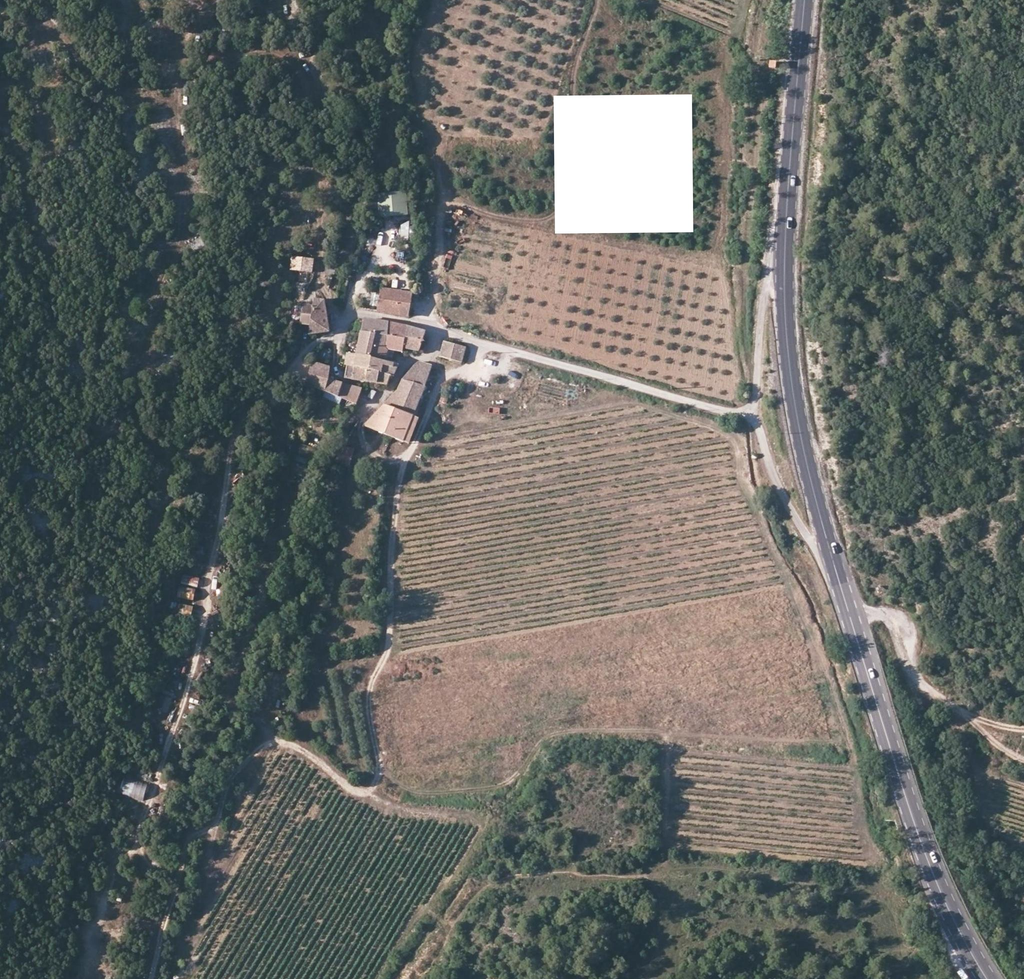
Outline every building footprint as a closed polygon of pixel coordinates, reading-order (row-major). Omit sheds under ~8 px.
[(407,194),(384,195),(384,218),(408,218),(407,194)] [(401,238),(410,238),(410,224),(401,224),(401,238)] [(315,261),(292,258),(291,272),(313,275),(315,261)] [(382,291),(380,313),(411,316),(414,294),(382,291)] [(327,309),(316,307),(312,333),(325,333),(327,309)] [(363,320),(361,332),(373,335),(377,324),(363,320)] [(379,324),(377,324),(373,335),(374,335),(404,342),(404,350),(421,352),(426,332),(380,323),(379,324)] [(373,335),(361,332),(356,356),(371,359),(374,335),(373,335)] [(404,342),(374,335),(371,359),(384,361),(388,351),(402,354),(404,350),(404,342)] [(465,346),(445,341),(442,358),(462,362),(465,346)] [(400,365),(387,362),(384,361),(371,359),(356,356),(346,354),(342,368),(345,369),(345,368),(388,377),(393,378),(400,365)] [(404,441),(424,399),(430,384),(435,364),(423,360),(406,378),(396,396),(365,429),(404,441)] [(305,388),(357,408),(373,393),(327,382),(328,368),(312,366),(305,388)] [(345,368),(345,369),(343,380),(385,387),(388,377),(345,368)] [(337,453),(332,464),(349,469),(353,457),(337,453)] [(183,574),(174,600),(191,606),(200,580),(183,574)] [(192,618),(193,606),(173,603),(172,616),(192,618)] [(264,687),(278,691),(281,678),(268,674),(264,687)] [(159,711),(166,714),(173,699),(165,696),(159,711)] [(144,802),(148,789),(123,781),(119,794),(144,802)]
